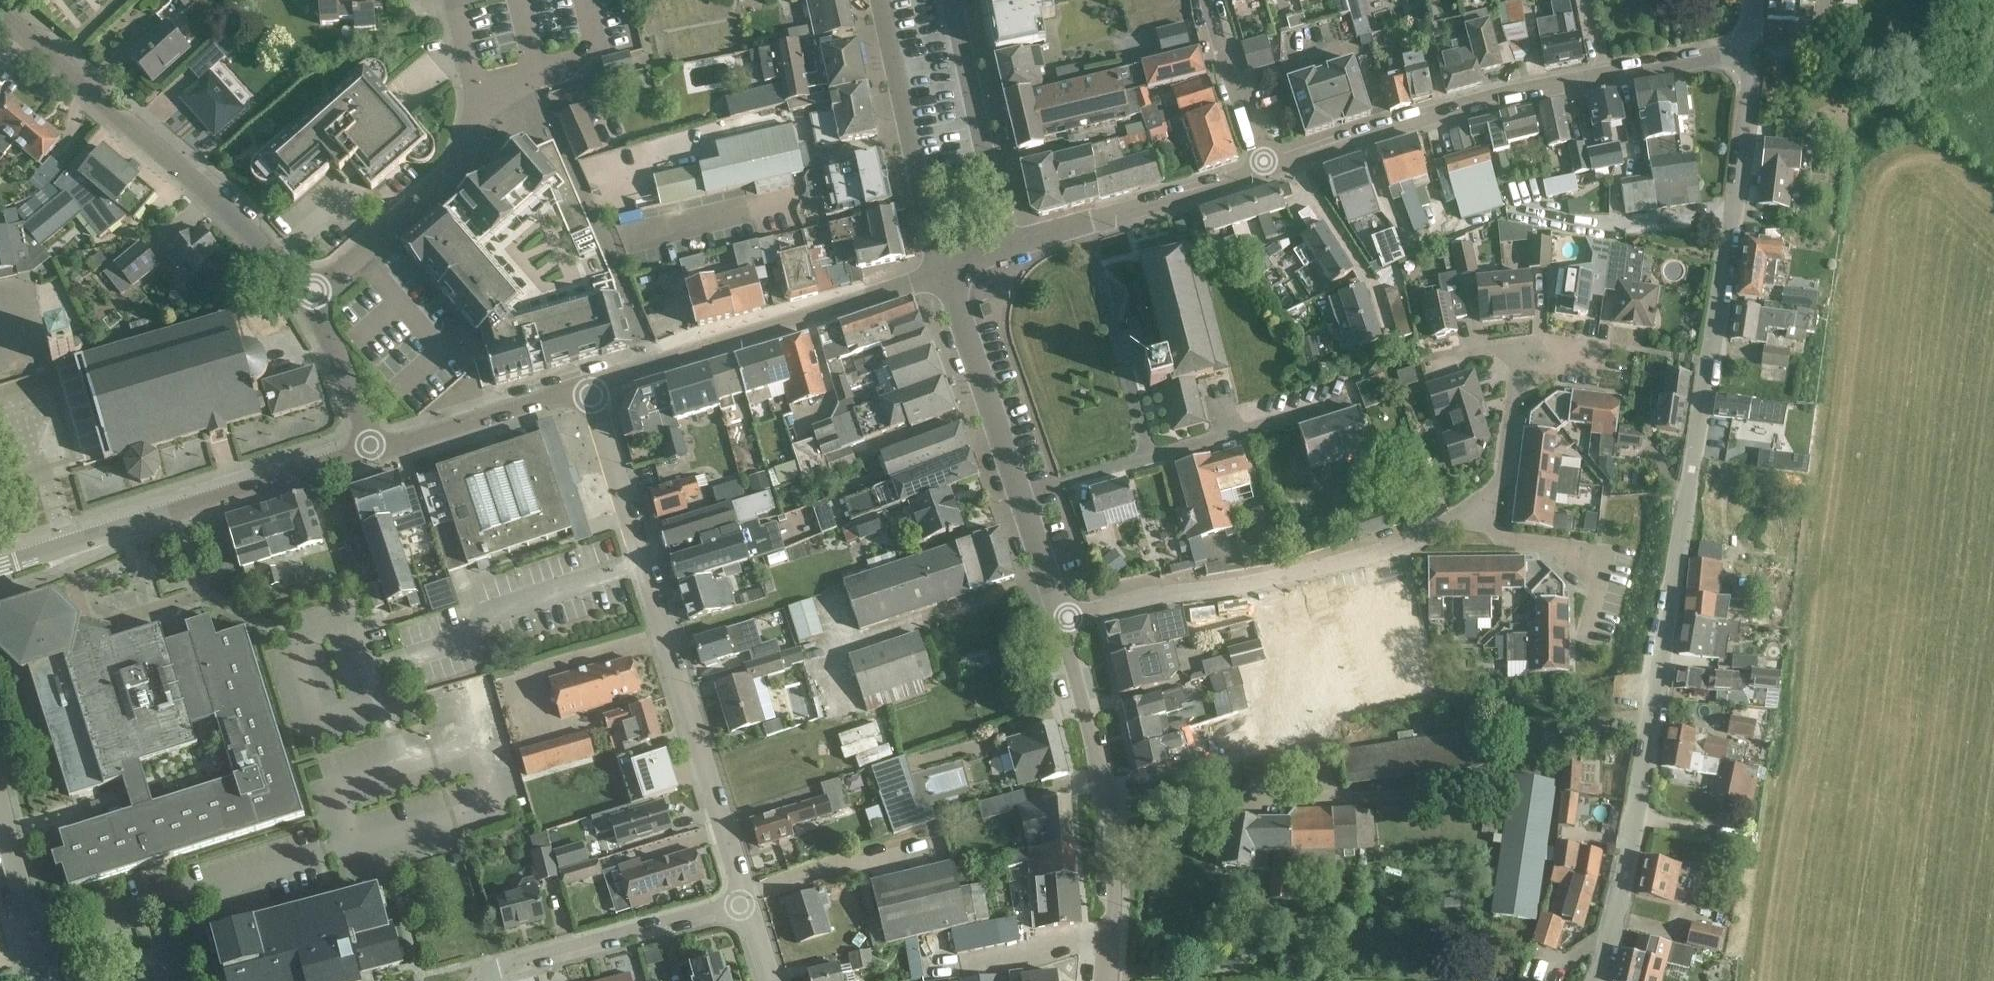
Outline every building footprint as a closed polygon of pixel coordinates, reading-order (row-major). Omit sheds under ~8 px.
[(198,0),(178,0),(187,10),(198,0)] [(316,12),(320,17),(321,24),(339,23),(339,20),(354,20),(354,30),(376,29),(374,7),(371,7),(371,0),(315,0),(316,12)] [(798,41),(854,29),(848,0),(807,0),(812,26),(788,31),(790,42),(798,41)] [(989,15),(994,51),(1044,41),(1041,24),(1054,21),(1050,0),(987,0),(989,15)] [(1339,16),(1350,13),(1346,0),(1334,0),(1339,16)] [(1497,5),(1502,28),(1501,28),(1507,44),(1514,62),(1523,60),(1530,51),(1531,51),(1525,23),(1520,0),(1497,5)] [(1577,34),(1570,0),(1565,0),(1551,3),(1553,18),(1537,21),(1545,67),(1582,60),(1577,34)] [(1799,1),(1815,2),(1815,0),(1768,0),(1766,18),(1798,20),(1799,1)] [(1364,10),(1350,14),(1357,38),(1368,35),(1370,35),(1369,30),(1364,10)] [(1486,10),(1463,16),(1466,27),(1469,38),(1472,49),(1473,49),(1479,72),(1500,66),(1514,63),(1514,62),(1507,44),(1495,48),(1488,22),(1486,10)] [(1303,14),(1287,19),(1290,30),(1306,25),(1303,14)] [(129,56),(152,81),(189,48),(166,22),(129,56)] [(1184,24),(1157,31),(1163,55),(1190,48),(1184,24)] [(1245,58),(1270,51),(1266,36),(1241,43),(1245,58)] [(1441,57),(1437,58),(1441,70),(1446,94),(1482,85),(1479,72),(1473,49),(1472,49),(1469,38),(1452,43),(1455,54),(1441,57)] [(805,78),(798,41),(790,42),(790,43),(750,51),(752,61),(760,59),(765,82),(781,79),(782,84),(725,98),(731,119),(788,104),(810,99),(866,85),(857,43),(820,51),(825,74),(805,78)] [(188,68),(201,82),(183,99),(214,133),(241,109),(209,73),(225,58),(214,45),(188,68)] [(1028,94),(1045,91),(1040,71),(1044,70),(1038,47),(996,58),(1004,93),(1027,89),(1028,94)] [(1118,74),(1045,91),(1028,94),(1027,89),(1004,93),(1004,94),(1017,150),(1043,144),(1042,139),(1129,118),(1141,116),(1142,115),(1138,99),(1147,96),(1144,90),(1203,75),(1197,51),(1117,70),(1118,74)] [(1270,51),(1245,58),(1249,72),(1274,65),(1270,51)] [(601,59),(606,78),(607,78),(608,80),(634,73),(633,71),(634,71),(629,52),(601,59)] [(1402,58),(1410,90),(1412,99),(1431,95),(1425,66),(1422,54),(1402,58)] [(1410,90),(1402,58),(1388,61),(1392,76),(1382,78),(1390,111),(1409,105),(1406,91),(1410,90)] [(1305,136),(1331,127),(1330,123),(1343,119),(1345,123),(1371,115),(1353,59),(1327,68),(1314,72),(1313,72),(1287,80),(1305,136)] [(413,123),(382,88),(384,86),(385,84),(386,82),(387,80),(387,79),(387,76),(387,74),(387,73),(386,72),(386,70),(384,68),(383,66),(382,65),(380,64),(378,63),(375,62),(372,62),(369,62),(367,63),(365,63),(347,78),(351,82),(289,135),(286,132),(257,157),(256,158),(255,160),(254,162),(253,164),(253,166),(253,168),(253,170),(253,172),(254,173),(255,175),(256,177),(257,178),(258,180),(260,181),(262,182),(264,182),(266,183),(267,183),(270,183),(272,183),(274,182),(276,181),(278,180),(294,199),(331,167),(347,185),(359,175),(371,189),(408,157),(409,158),(411,159),(413,161),(414,161),(416,162),(419,163),(422,163),(424,163),(426,162),(427,161),(429,160),(431,159),(432,158),(433,156),(434,155),(435,153),(435,151),(436,149),(436,146),(435,144),(435,142),(434,140),(433,139),(416,120),(413,123)] [(1073,66),(1055,70),(1057,77),(1075,73),(1073,66)] [(1693,154),(1681,156),(1676,118),(1687,117),(1683,86),(1673,87),(1672,78),(1635,84),(1639,112),(1644,143),(1647,143),(1652,176),(1620,181),(1625,214),(1657,209),(1701,203),(1693,154)] [(1142,115),(1141,116),(1148,131),(1182,119),(1218,107),(1208,80),(1172,92),(1178,108),(1158,114),(1153,99),(1148,100),(1147,96),(1138,99),(1142,115)] [(810,99),(788,104),(789,111),(808,107),(810,115),(847,108),(848,110),(871,105),(867,86),(866,86),(866,85),(810,99)] [(1611,139),(1608,124),(1623,120),(1617,89),(1586,95),(1596,142),(1611,139)] [(36,117),(12,97),(0,111),(0,129),(15,142),(36,117)] [(1561,101),(1539,106),(1547,147),(1570,142),(1561,101)] [(847,108),(810,115),(816,145),(821,144),(822,150),(840,146),(839,141),(877,134),(871,105),(848,110),(847,108)] [(579,163),(601,154),(580,108),(559,118),(579,163)] [(1181,121),(1198,173),(1237,160),(1221,108),(1181,121)] [(1500,115),(1507,143),(1537,136),(1530,109),(1519,111),(1515,112),(1500,115)] [(1507,143),(1500,115),(1498,116),(1496,116),(1468,123),(1472,139),(1488,135),(1493,153),(1508,149),(1507,143)] [(36,117),(15,142),(39,163),(61,138),(36,117)] [(658,194),(635,199),(638,211),(661,206),(707,195),(755,184),(770,180),(792,175),(803,172),(797,146),(792,125),(754,134),(726,141),(715,143),(719,160),(699,165),(654,176),(658,194)] [(1455,156),(1472,151),(1466,128),(1448,133),(1455,156)] [(1409,175),(1421,207),(1428,204),(1422,186),(1428,184),(1426,176),(1415,137),(1403,140),(1406,155),(1403,157),(1407,175),(1409,175)] [(534,152),(523,139),(500,159),(501,161),(481,178),(480,177),(456,197),(458,199),(442,213),(440,211),(401,245),(421,269),(423,268),(440,288),(438,289),(478,334),(481,331),(488,355),(487,356),(495,386),(534,375),(533,372),(546,368),(546,369),(602,354),(602,355),(632,347),(618,297),(617,297),(613,286),(615,285),(553,143),(534,152)] [(1123,160),(1118,140),(1090,148),(1050,158),(1021,165),(1031,211),(1039,216),(1099,201),(1165,182),(1155,150),(1123,160)] [(1406,155),(1403,140),(1377,148),(1394,201),(1403,198),(1413,232),(1427,227),(1421,207),(1409,175),(1407,175),(1403,157),(1406,155)] [(1792,180),(1793,172),(1798,172),(1801,144),(1765,140),(1762,168),(1761,176),(1761,177),(1757,202),(1786,206),(1790,180),(1792,180)] [(1573,174),(1589,170),(1583,142),(1567,146),(1573,174)] [(1587,152),(1591,170),(1591,173),(1624,166),(1619,145),(1587,152)] [(1472,151),(1455,156),(1433,161),(1445,204),(1456,201),(1461,220),(1503,208),(1486,147),(1472,151)] [(128,167),(115,155),(106,148),(90,166),(80,157),(55,185),(65,194),(81,213),(81,214),(101,238),(130,214),(136,219),(157,195),(138,178),(139,177),(135,174),(142,167),(134,160),(128,167)] [(822,196),(826,215),(864,207),(865,216),(884,212),(882,204),(891,202),(881,154),(822,166),(822,165),(808,168),(805,176),(809,199),(822,196)] [(1380,212),(1371,188),(1360,155),(1322,167),(1334,201),(1340,199),(1348,223),(1380,212)] [(1506,155),(1491,158),(1496,181),(1511,177),(1506,155)] [(40,194),(62,168),(52,159),(30,185),(40,194)] [(1543,181),(1546,199),(1579,192),(1575,174),(1543,181)] [(755,184),(757,194),(794,186),(792,175),(770,180),(755,184)] [(1289,184),(1278,187),(1278,185),(1249,194),(1257,218),(1285,209),(1282,199),(1292,196),(1289,184)] [(22,223),(32,262),(33,261),(47,250),(43,245),(81,214),(81,213),(65,194),(65,195),(27,225),(24,222),(23,223),(22,223)] [(1257,218),(1249,194),(1223,202),(1231,226),(1257,218)] [(1231,226),(1223,202),(1198,210),(1206,234),(1231,226)] [(1304,223),(1315,216),(1309,207),(1298,214),(1304,223)] [(8,227),(4,209),(0,210),(0,278),(18,274),(16,265),(8,227)] [(838,266),(843,264),(847,277),(850,277),(852,285),(863,282),(860,268),(903,260),(893,211),(827,225),(838,266)] [(1315,216),(1304,223),(1309,232),(1301,237),(1305,243),(1293,251),(1304,268),(1316,260),(1317,261),(1337,248),(1322,224),(1320,225),(1315,216)] [(8,227),(16,265),(32,262),(22,223),(8,227)] [(1391,223),(1365,231),(1372,250),(1376,249),(1383,268),(1398,263),(1404,260),(1391,223)] [(191,234),(165,254),(177,269),(187,262),(193,270),(209,257),(208,255),(217,248),(203,230),(193,237),(191,234)] [(1451,248),(1456,272),(1457,277),(1477,272),(1470,244),(1469,244),(1467,236),(1451,243),(1452,247),(1451,248)] [(1531,238),(1529,268),(1549,269),(1551,239),(1531,238)] [(1778,262),(1780,244),(1746,238),(1738,295),(1759,298),(1760,287),(1772,289),(1774,278),(1775,264),(1776,262),(1778,262)] [(764,308),(753,269),(751,261),(762,259),(758,240),(732,247),(739,273),(713,280),(687,287),(697,327),(734,317),(734,316),(764,308)] [(141,242),(104,273),(122,295),(159,264),(141,242)] [(1282,250),(1279,243),(1243,253),(1258,277),(1272,268),(1267,259),(1282,250)] [(1564,272),(1560,298),(1557,297),(1554,315),(1577,318),(1578,313),(1587,315),(1590,296),(1603,298),(1604,291),(1611,245),(1600,243),(1598,256),(1592,255),(1591,265),(1578,267),(1577,274),(1564,272)] [(1625,270),(1628,249),(1611,245),(1604,291),(1617,293),(1613,322),(1651,328),(1657,289),(1631,285),(1633,271),(1625,270)] [(1337,248),(1317,261),(1331,284),(1352,271),(1337,248)] [(807,250),(776,258),(785,298),(790,301),(817,294),(808,253),(807,250)] [(808,253),(817,294),(833,289),(824,250),(808,253)] [(1165,359),(1144,364),(1150,386),(1162,383),(1174,430),(1205,423),(1193,379),(1229,369),(1200,262),(1187,266),(1183,251),(1139,262),(1165,359)] [(684,273),(706,268),(703,255),(681,261),(684,273)] [(1383,268),(1374,272),(1385,290),(1396,287),(1404,284),(1398,263),(1383,268)] [(1466,316),(1457,277),(1456,272),(1439,276),(1443,297),(1424,301),(1432,336),(1435,336),(1438,338),(1445,336),(1447,333),(1456,331),(1454,319),(1466,316)] [(1502,277),(1507,320),(1533,317),(1529,274),(1502,277)] [(1507,320),(1502,277),(1476,279),(1481,322),(1507,320)] [(1336,325),(1372,313),(1363,287),(1328,298),(1336,325)] [(1388,302),(1400,298),(1396,287),(1385,290),(1388,302)] [(1391,314),(1403,310),(1400,298),(1388,302),(1391,314)] [(823,349),(918,315),(912,299),(839,323),(817,331),(823,349)] [(1764,309),(1758,309),(1735,305),(1730,338),(1754,342),(1766,344),(1768,329),(1787,331),(1786,339),(1812,342),(1816,313),(1810,312),(1811,310),(1781,305),(1780,313),(1777,312),(1778,304),(1765,302),(1764,309)] [(985,305),(979,307),(982,316),(984,319),(993,316),(989,304),(985,305)] [(1403,310),(1391,314),(1399,338),(1410,335),(1403,310)] [(1372,313),(1336,325),(1342,343),(1350,348),(1356,346),(1357,347),(1380,339),(1372,313)] [(918,315),(823,349),(827,363),(841,359),(840,359),(881,345),(923,330),(918,315)] [(114,459),(114,457),(133,452),(127,463),(132,477),(143,483),(156,479),(162,468),(157,454),(146,448),(208,429),(210,436),(228,431),(226,424),(262,414),(261,410),(264,408),(261,398),(268,395),(274,418),(325,403),(316,370),(267,384),(263,379),(265,378),(266,375),(268,372),(268,368),(268,365),(268,360),(266,356),(262,349),(260,347),(257,345),(254,344),(252,343),(248,343),(242,344),(239,335),(242,333),(238,318),(234,319),(233,316),(90,358),(80,341),(74,343),(71,334),(46,340),(53,364),(78,358),(78,361),(76,361),(107,461),(114,459)] [(858,372),(931,349),(923,330),(881,345),(884,354),(856,364),(858,372)] [(808,335),(778,344),(789,382),(782,385),(788,405),(825,394),(808,335)] [(778,344),(757,350),(769,388),(782,385),(789,382),(778,344)] [(1764,347),(1761,366),(1787,370),(1789,351),(1764,347)] [(910,427),(954,411),(931,349),(858,372),(859,373),(847,377),(846,376),(832,380),(839,404),(830,420),(811,427),(816,439),(823,457),(850,447),(909,423),(910,427)] [(757,350),(733,357),(745,394),(749,406),(772,399),(769,388),(757,350)] [(733,357),(708,365),(721,407),(722,412),(735,408),(732,398),(745,394),(733,357)] [(832,380),(846,376),(841,359),(827,363),(832,380)] [(708,365),(664,378),(672,409),(658,413),(664,433),(658,435),(658,436),(666,461),(686,455),(676,421),(721,407),(708,365)] [(1664,398),(1684,401),(1689,372),(1668,369),(1664,398)] [(1436,415),(1448,412),(1454,433),(1444,436),(1453,465),(1478,458),(1488,439),(1482,418),(1486,416),(1473,372),(1427,386),(1436,415)] [(1360,397),(1382,389),(1377,376),(1356,385),(1360,397)] [(672,409),(664,378),(634,387),(620,417),(625,437),(633,435),(635,443),(658,436),(658,435),(664,433),(658,413),(672,409)] [(1382,389),(1360,397),(1365,410),(1387,401),(1382,389)] [(1591,427),(1595,394),(1571,391),(1571,395),(1557,393),(1543,404),(1562,428),(1567,424),(1591,427)] [(1595,394),(1591,427),(1590,434),(1601,436),(1598,457),(1613,459),(1620,397),(1595,394)] [(1718,397),(1715,415),(1716,415),(1748,420),(1780,424),(1782,406),(1751,401),(1718,396),(1718,397)] [(1684,401),(1664,398),(1660,397),(1655,429),(1680,433),(1684,401)] [(1562,428),(1543,404),(1529,414),(1528,429),(1523,428),(1520,452),(1553,456),(1556,433),(1562,428)] [(1330,419),(1342,458),(1373,449),(1359,410),(1330,419)] [(1342,458),(1330,419),(1298,429),(1309,469),(1342,458)] [(891,481),(971,452),(961,425),(881,455),(891,481)] [(1619,427),(1617,444),(1640,448),(1643,431),(1619,427)] [(1801,428),(1794,456),(1804,458),(1811,430),(1801,428)] [(436,472),(417,478),(448,572),(491,558),(490,554),(586,522),(557,434),(460,466),(459,462),(436,470),(436,472)] [(823,457),(816,439),(792,447),(797,461),(802,476),(803,478),(828,470),(823,457)] [(823,457),(828,470),(829,469),(831,473),(856,463),(850,447),(823,457)] [(1212,455),(1221,493),(1250,485),(1240,448),(1212,455)] [(1750,448),(1748,465),(1769,467),(1771,450),(1750,448)] [(971,452),(891,481),(891,482),(842,500),(850,522),(908,501),(909,503),(948,488),(980,476),(971,452)] [(1553,456),(1520,452),(1517,476),(1579,484),(1581,471),(1559,468),(1561,457),(1553,456)] [(1222,507),(1219,493),(1221,493),(1212,455),(1176,465),(1188,508),(1176,511),(1183,535),(1187,534),(1187,537),(1195,563),(1207,560),(1201,537),(1225,531),(1227,537),(1236,534),(1228,505),(1222,507)] [(802,476),(797,461),(774,469),(780,485),(802,476)] [(755,494),(770,489),(765,473),(749,478),(755,494)] [(351,492),(377,570),(388,604),(408,597),(411,608),(420,605),(416,594),(417,594),(397,534),(418,528),(426,525),(414,488),(406,491),(401,476),(351,492)] [(1579,484),(1517,476),(1514,500),(1555,505),(1556,495),(1577,498),(1579,484)] [(695,477),(679,482),(650,491),(658,518),(687,510),(685,500),(701,496),(695,477)] [(1088,532),(1107,526),(1103,514),(1134,505),(1127,479),(1089,491),(1092,502),(1080,506),(1088,532)] [(729,483),(711,489),(717,505),(735,500),(729,483)] [(948,488),(909,503),(923,540),(962,527),(948,488)] [(282,500),(227,516),(241,567),(271,559),(271,557),(298,549),(298,550),(323,542),(306,492),(282,499),(282,500)] [(667,549),(699,539),(702,539),(739,527),(738,525),(757,520),(756,515),(776,510),(771,492),(768,493),(727,504),(663,525),(666,536),(662,537),(666,548),(666,549),(667,549)] [(821,531),(836,528),(830,500),(815,503),(821,531)] [(1555,505),(1514,500),(1511,524),(1573,532),(1575,518),(1565,517),(1565,516),(1554,515),(1555,505)] [(1366,512),(1373,533),(1391,528),(1384,506),(1366,512)] [(1260,541),(1276,537),(1270,512),(1254,515),(1260,541)] [(1355,539),(1373,533),(1366,512),(1348,518),(1355,539)] [(876,515),(857,522),(863,539),(882,532),(876,515)] [(1585,520),(1583,532),(1595,533),(1596,522),(1585,520)] [(750,561),(768,556),(783,551),(777,531),(774,524),(760,528),(758,529),(756,522),(739,527),(702,539),(699,539),(701,545),(702,549),(703,550),(671,560),(678,583),(750,561)] [(860,631),(989,586),(1014,578),(1000,531),(974,538),(843,581),(860,631)] [(1721,563),(1722,546),(1700,543),(1697,560),(1690,559),(1687,597),(1688,597),(1685,618),(1725,622),(1728,609),(1745,611),(1747,600),(1719,599),(1722,563),(1721,563)] [(1452,598),(1452,557),(1427,558),(1428,620),(1442,620),(1442,598),(1452,598)] [(1452,557),(1452,598),(1464,598),(1464,620),(1477,620),(1476,557),(1452,557)] [(1476,557),(1477,620),(1490,620),(1490,598),(1501,598),(1501,590),(1501,557),(1476,557)] [(1501,557),(1501,590),(1525,590),(1530,595),(1551,573),(1539,561),(1525,561),(1525,557),(1501,557)] [(1194,569),(1191,561),(1169,566),(1171,575),(1194,569)] [(1205,564),(1207,575),(1246,569),(1245,562),(1226,565),(1225,561),(1205,564)] [(275,566),(266,568),(270,586),(280,583),(275,566)] [(1551,573),(1530,595),(1534,600),(1534,601),(1535,601),(1535,624),(1568,624),(1568,600),(1564,600),(1563,586),(1551,573)] [(727,578),(713,582),(711,576),(678,585),(689,620),(735,605),(727,578)] [(374,608),(384,605),(376,582),(367,586),(374,608)] [(761,588),(739,596),(742,605),(764,596),(761,588)] [(433,611),(456,603),(452,591),(429,598),(433,611)] [(4,610),(0,628),(0,648),(22,668),(28,666),(69,796),(122,780),(132,811),(59,834),(64,851),(51,855),(56,869),(62,867),(69,890),(304,817),(246,630),(217,639),(210,618),(186,625),(190,637),(166,644),(160,626),(112,641),(110,635),(76,627),(78,619),(53,595),(4,610)] [(1305,596),(1281,602),(1291,641),(1314,635),(1305,596)] [(788,606),(800,642),(826,632),(813,597),(788,606)] [(1370,601),(1332,611),(1338,634),(1376,624),(1370,601)] [(1114,625),(1105,627),(1107,636),(1108,640),(1109,640),(1112,657),(1112,658),(1159,646),(1173,642),(1189,638),(1184,615),(1184,613),(1179,615),(1155,620),(1152,621),(1152,623),(1149,623),(1148,618),(1145,619),(1145,618),(1114,625)] [(1739,638),(1741,624),(1725,622),(1685,618),(1679,654),(1726,659),(1729,637),(1739,638)] [(1376,624),(1338,634),(1345,659),(1383,649),(1376,624)] [(1568,624),(1535,624),(1527,624),(1527,635),(1506,635),(1506,649),(1568,648),(1568,624)] [(707,667),(717,664),(716,661),(750,650),(753,661),(780,653),(777,642),(751,650),(743,625),(695,640),(703,665),(706,664),(707,667)] [(928,631),(921,633),(925,645),(933,643),(928,631)] [(848,655),(863,700),(867,712),(926,692),(922,681),(933,677),(917,632),(848,655)] [(1229,655),(1202,663),(1206,677),(1264,661),(1259,641),(1227,650),(1229,655)] [(1159,646),(1112,658),(1120,692),(1120,695),(1168,681),(1159,646)] [(730,732),(764,722),(775,718),(763,678),(785,671),(785,670),(793,668),(792,665),(805,661),(801,647),(780,653),(753,661),(741,665),(744,676),(716,685),(730,732)] [(1568,648),(1506,649),(1507,663),(1528,662),(1528,672),(1527,672),(1527,673),(1569,673),(1568,648)] [(1383,649),(1345,659),(1351,684),(1389,675),(1383,649)] [(1758,658),(1732,656),(1731,668),(1752,670),(1750,688),(1778,691),(1780,673),(1756,670),(1758,658)] [(610,699),(641,690),(631,658),(601,667),(600,665),(549,680),(560,718),(611,702),(610,699)] [(1673,688),(1706,690),(1717,691),(1717,703),(1746,705),(1746,700),(1742,692),(1745,689),(1747,680),(1743,676),(1738,675),(1738,674),(1708,672),(1675,670),(1673,688)] [(1258,697),(1246,700),(1250,715),(1261,713),(1297,704),(1291,675),(1255,683),(1258,697)] [(1165,715),(1182,710),(1180,705),(1186,704),(1182,688),(1159,694),(1123,705),(1127,725),(1165,715)] [(1242,688),(1227,691),(1232,713),(1247,708),(1242,688)] [(618,760),(631,757),(631,755),(654,748),(651,741),(662,738),(651,702),(604,716),(608,730),(622,725),(628,742),(622,744),(626,757),(618,760)] [(1297,704),(1261,713),(1267,738),(1303,729),(1297,704)] [(1247,711),(1236,714),(1239,729),(1251,726),(1247,711)] [(1182,729),(1187,728),(1184,720),(1168,726),(1165,715),(1127,725),(1132,747),(1183,734),(1182,729)] [(1228,716),(1217,718),(1221,734),(1232,732),(1228,716)] [(1730,717),(1727,734),(1756,740),(1760,723),(1730,717)] [(1018,786),(1041,780),(1042,783),(1068,775),(1055,723),(1031,730),(1032,733),(1007,740),(1018,786)] [(1251,726),(1239,729),(1243,744),(1254,741),(1251,726)] [(1664,745),(1663,749),(1703,755),(1703,757),(1724,761),(1728,742),(1706,737),(1707,733),(1668,726),(1664,745)] [(1489,765),(1484,730),(1342,750),(1347,786),(1489,765)] [(587,732),(520,752),(527,776),(594,757),(587,732)] [(1232,732),(1221,734),(1224,749),(1235,746),(1232,732)] [(1182,747),(1187,746),(1183,734),(1132,747),(1137,772),(1169,765),(1166,752),(1182,748),(1182,747)] [(819,742),(818,755),(832,756),(833,743),(819,742)] [(1747,769),(1723,764),(1724,761),(1703,757),(1703,755),(1663,749),(1660,766),(1719,776),(1716,795),(1740,800),(1745,777),(1758,780),(1760,769),(1747,767),(1747,769)] [(618,760),(631,806),(631,807),(646,802),(646,801),(677,791),(665,753),(633,762),(631,757),(618,760)] [(919,805),(906,756),(895,759),(880,765),(871,768),(880,793),(879,793),(894,834),(936,818),(933,809),(919,805)] [(865,761),(849,766),(852,773),(867,768),(865,761)] [(1581,763),(1563,762),(1562,762),(1560,792),(1598,796),(1599,787),(1580,786),(1581,763)] [(1556,781),(1512,774),(1491,914),(1535,921),(1556,781)] [(792,836),(789,825),(850,807),(841,778),(820,785),(824,797),(751,819),(759,846),(792,836)] [(1043,848),(1074,846),(1070,798),(1044,800),(1028,804),(1024,791),(977,804),(982,820),(1018,810),(1029,847),(1042,842),(1043,848)] [(1562,794),(1558,825),(1575,827),(1578,795),(1562,794)] [(631,807),(631,806),(591,817),(596,835),(613,830),(617,845),(671,829),(663,803),(648,808),(646,802),(631,807)] [(879,806),(865,811),(875,840),(889,835),(879,806)] [(1376,849),(1373,807),(1332,809),(1332,808),(1297,809),(1287,821),(1253,820),(1230,817),(1222,867),(1251,871),(1266,871),(1266,851),(1288,851),(1289,868),(1335,866),(1334,851),(1344,850),(1344,857),(1354,856),(1354,850),(1376,849)] [(1497,834),(1499,819),(1484,817),(1482,832),(1497,834)] [(535,853),(531,853),(539,882),(558,877),(550,848),(545,833),(530,838),(535,853)] [(1553,869),(1596,879),(1602,851),(1580,847),(1580,846),(1557,841),(1553,868),(1553,869)] [(583,843),(554,851),(560,870),(588,862),(583,843)] [(1074,846),(1043,848),(1027,849),(1004,855),(1008,868),(1028,862),(1030,880),(1028,880),(1028,881),(1077,877),(1074,846)] [(618,867),(631,909),(652,903),(650,896),(704,879),(694,850),(641,867),(639,861),(618,867)] [(1674,902),(1681,865),(1671,863),(1645,857),(1637,894),(1663,900),(1674,902)] [(597,860),(560,871),(564,884),(601,874),(597,860)] [(916,937),(950,929),(968,925),(989,921),(982,886),(969,888),(966,876),(957,878),(953,863),(871,882),(886,945),(905,940),(911,980),(923,978),(916,937)] [(1596,879),(1553,869),(1550,882),(1571,887),(1561,919),(1565,921),(1582,926),(1596,879)] [(505,929),(544,919),(537,890),(541,886),(533,877),(524,880),(520,887),(521,892),(497,898),(505,929)] [(1077,877),(1028,881),(1030,902),(1031,902),(1033,928),(1081,924),(1077,877)] [(1270,877),(1269,899),(1291,900),(1292,878),(1270,877)] [(823,889),(785,901),(798,943),(830,933),(821,906),(828,904),(823,889)] [(376,891),(376,890),(336,901),(337,903),(254,925),(253,922),(214,933),(224,972),(224,971),(227,980),(372,980),(369,973),(402,964),(398,948),(398,947),(397,947),(397,948),(391,950),(376,891)] [(1450,898),(1444,898),(1444,909),(1460,908),(1460,892),(1450,892),(1450,898)] [(1565,921),(1561,919),(1561,920),(1540,914),(1532,942),(1557,949),(1565,921)] [(968,925),(950,929),(956,954),(1020,940),(1015,917),(989,922),(989,921),(968,925)] [(1687,943),(1716,951),(1721,931),(1692,924),(1687,943)] [(1621,950),(1617,966),(1661,977),(1665,962),(1670,946),(1639,937),(1634,953),(1621,950)] [(644,947),(648,964),(664,960),(660,943),(644,947)] [(853,971),(873,967),(869,951),(849,956),(851,964),(840,967),(839,964),(807,972),(810,980),(855,980),(853,971)] [(693,980),(730,980),(727,972),(724,973),(719,958),(689,967),(693,980)] [(1613,980),(1660,980),(1661,977),(1617,966),(1613,980)] [(1023,977),(1022,972),(1008,973),(1009,980),(1056,980),(1055,973),(1023,977)]
